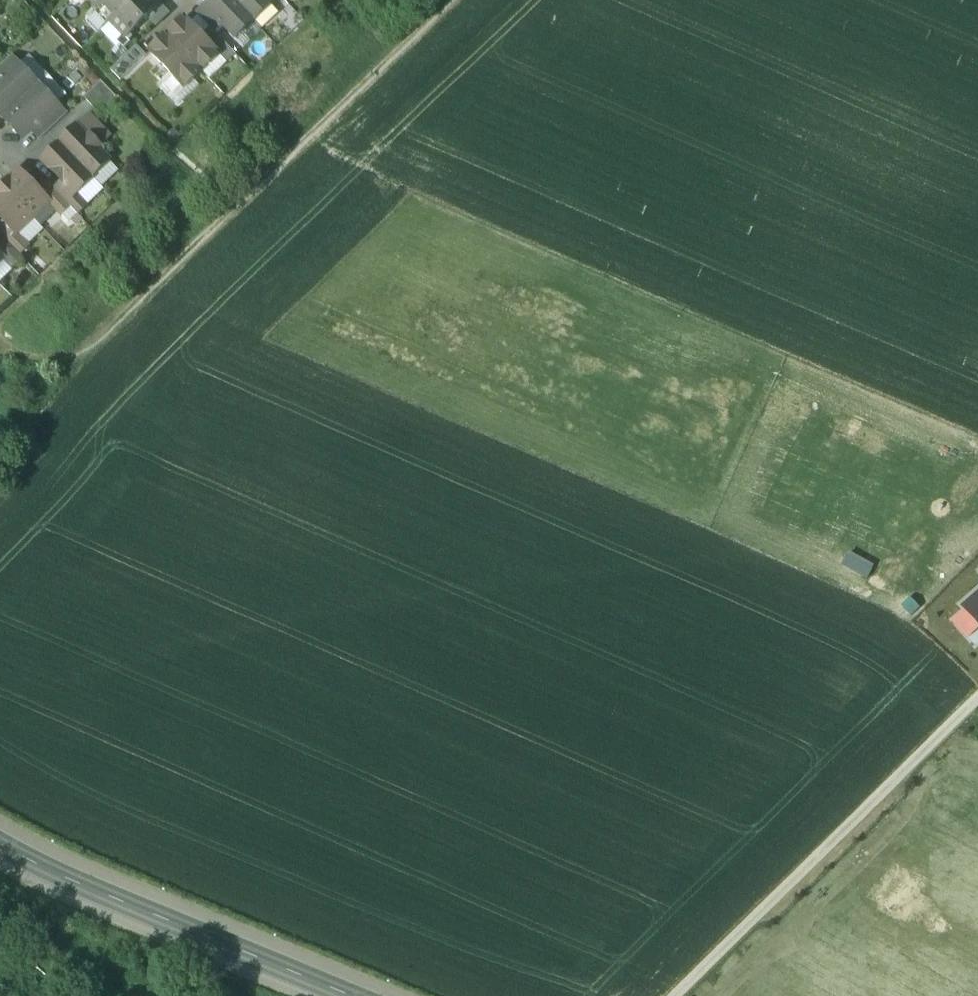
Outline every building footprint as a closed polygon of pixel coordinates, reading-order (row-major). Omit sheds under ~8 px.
[(112,24),(136,0),(89,0),(112,24)] [(112,24),(128,40),(164,6),(158,0),(136,0),(112,24)] [(206,7),(207,9),(224,26),(236,38),(254,21),(233,0),(213,0),(206,7)] [(254,21),(271,4),(269,2),(268,0),(233,0),(254,21)] [(224,26),(207,9),(199,17),(211,29),(215,34),(224,26)] [(186,21),(168,37),(201,72),(218,56),(219,55),(202,38),(186,21)] [(215,34),(211,29),(202,38),(219,55),(218,56),(226,64),(235,55),(215,34)] [(168,37),(151,54),(184,89),(201,72),(168,37)] [(122,46),(113,54),(121,62),(130,54),(122,46)] [(121,62),(111,72),(121,82),(146,59),(136,49),(121,62)] [(0,68),(0,85),(20,66),(11,58),(0,68)] [(4,120),(39,86),(20,66),(0,85),(0,115),(4,120)] [(118,99),(101,82),(84,99),(100,116),(118,99)] [(39,86),(4,120),(24,140),(33,132),(58,107),(39,86)] [(58,107),(33,132),(41,140),(67,115),(58,107)] [(110,137),(90,116),(77,128),(88,139),(91,136),(100,146),(110,137)] [(77,128),(77,127),(59,144),(60,145),(92,178),(93,178),(109,161),(98,149),(100,146),(91,136),(88,139),(77,128)] [(92,178),(60,145),(43,161),(62,182),(75,195),(76,195),(93,178),(92,178)] [(37,190),(19,171),(3,187),(32,218),(48,203),(49,202),(37,190)] [(54,190),(46,182),(37,190),(49,202),(48,203),(61,217),(71,208),(54,190)] [(75,195),(62,182),(54,190),(71,208),(79,216),(88,207),(76,195),(75,195)] [(3,187),(0,190),(0,218),(4,222),(16,234),(17,234),(32,218),(3,187)] [(16,234),(4,222),(0,226),(0,235),(21,256),(30,247),(17,234),(16,234)] [(0,235),(0,256),(2,258),(12,269),(22,259),(0,235)] [(977,646),(977,593),(950,612),(974,648),(977,646)]
